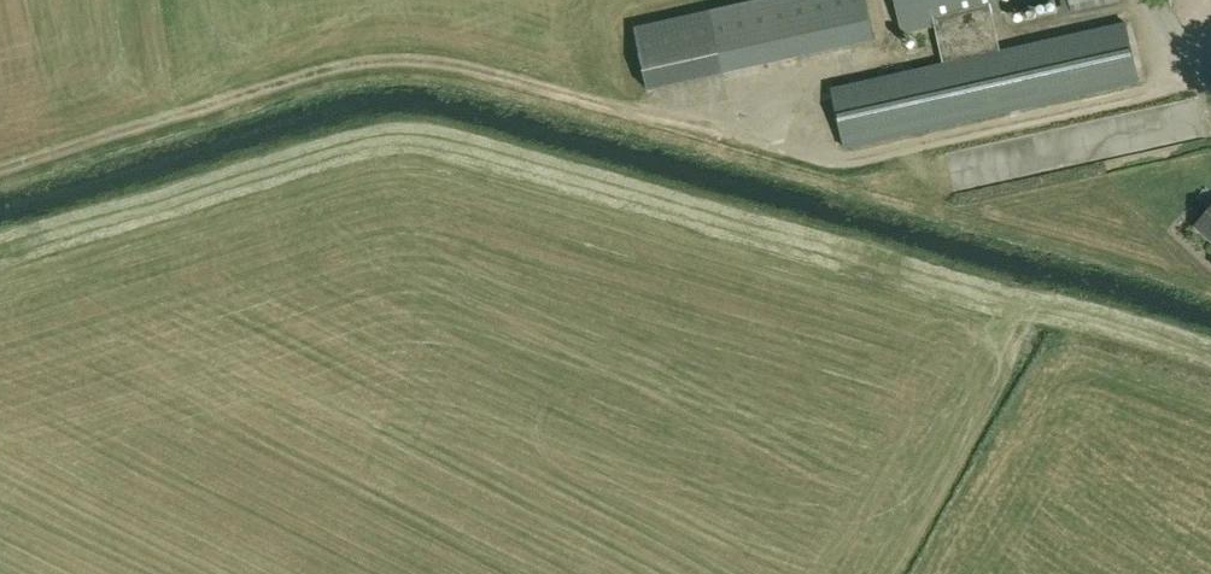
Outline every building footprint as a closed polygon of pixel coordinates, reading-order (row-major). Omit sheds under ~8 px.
[(643,23),(654,85),(753,68),(752,62),(881,39),(875,0),(812,0),(749,11),(748,5),(643,23)] [(1056,0),(896,0),(903,34),(936,27),(944,65),(833,89),(846,149),(1140,85),(1127,25),(1002,52),(993,14),(1057,0),(1056,0)] [(1122,3),(1121,0),(1071,0),(1074,13),(1122,3)] [(1199,229),(1210,239),(1210,215),(1199,229)]
